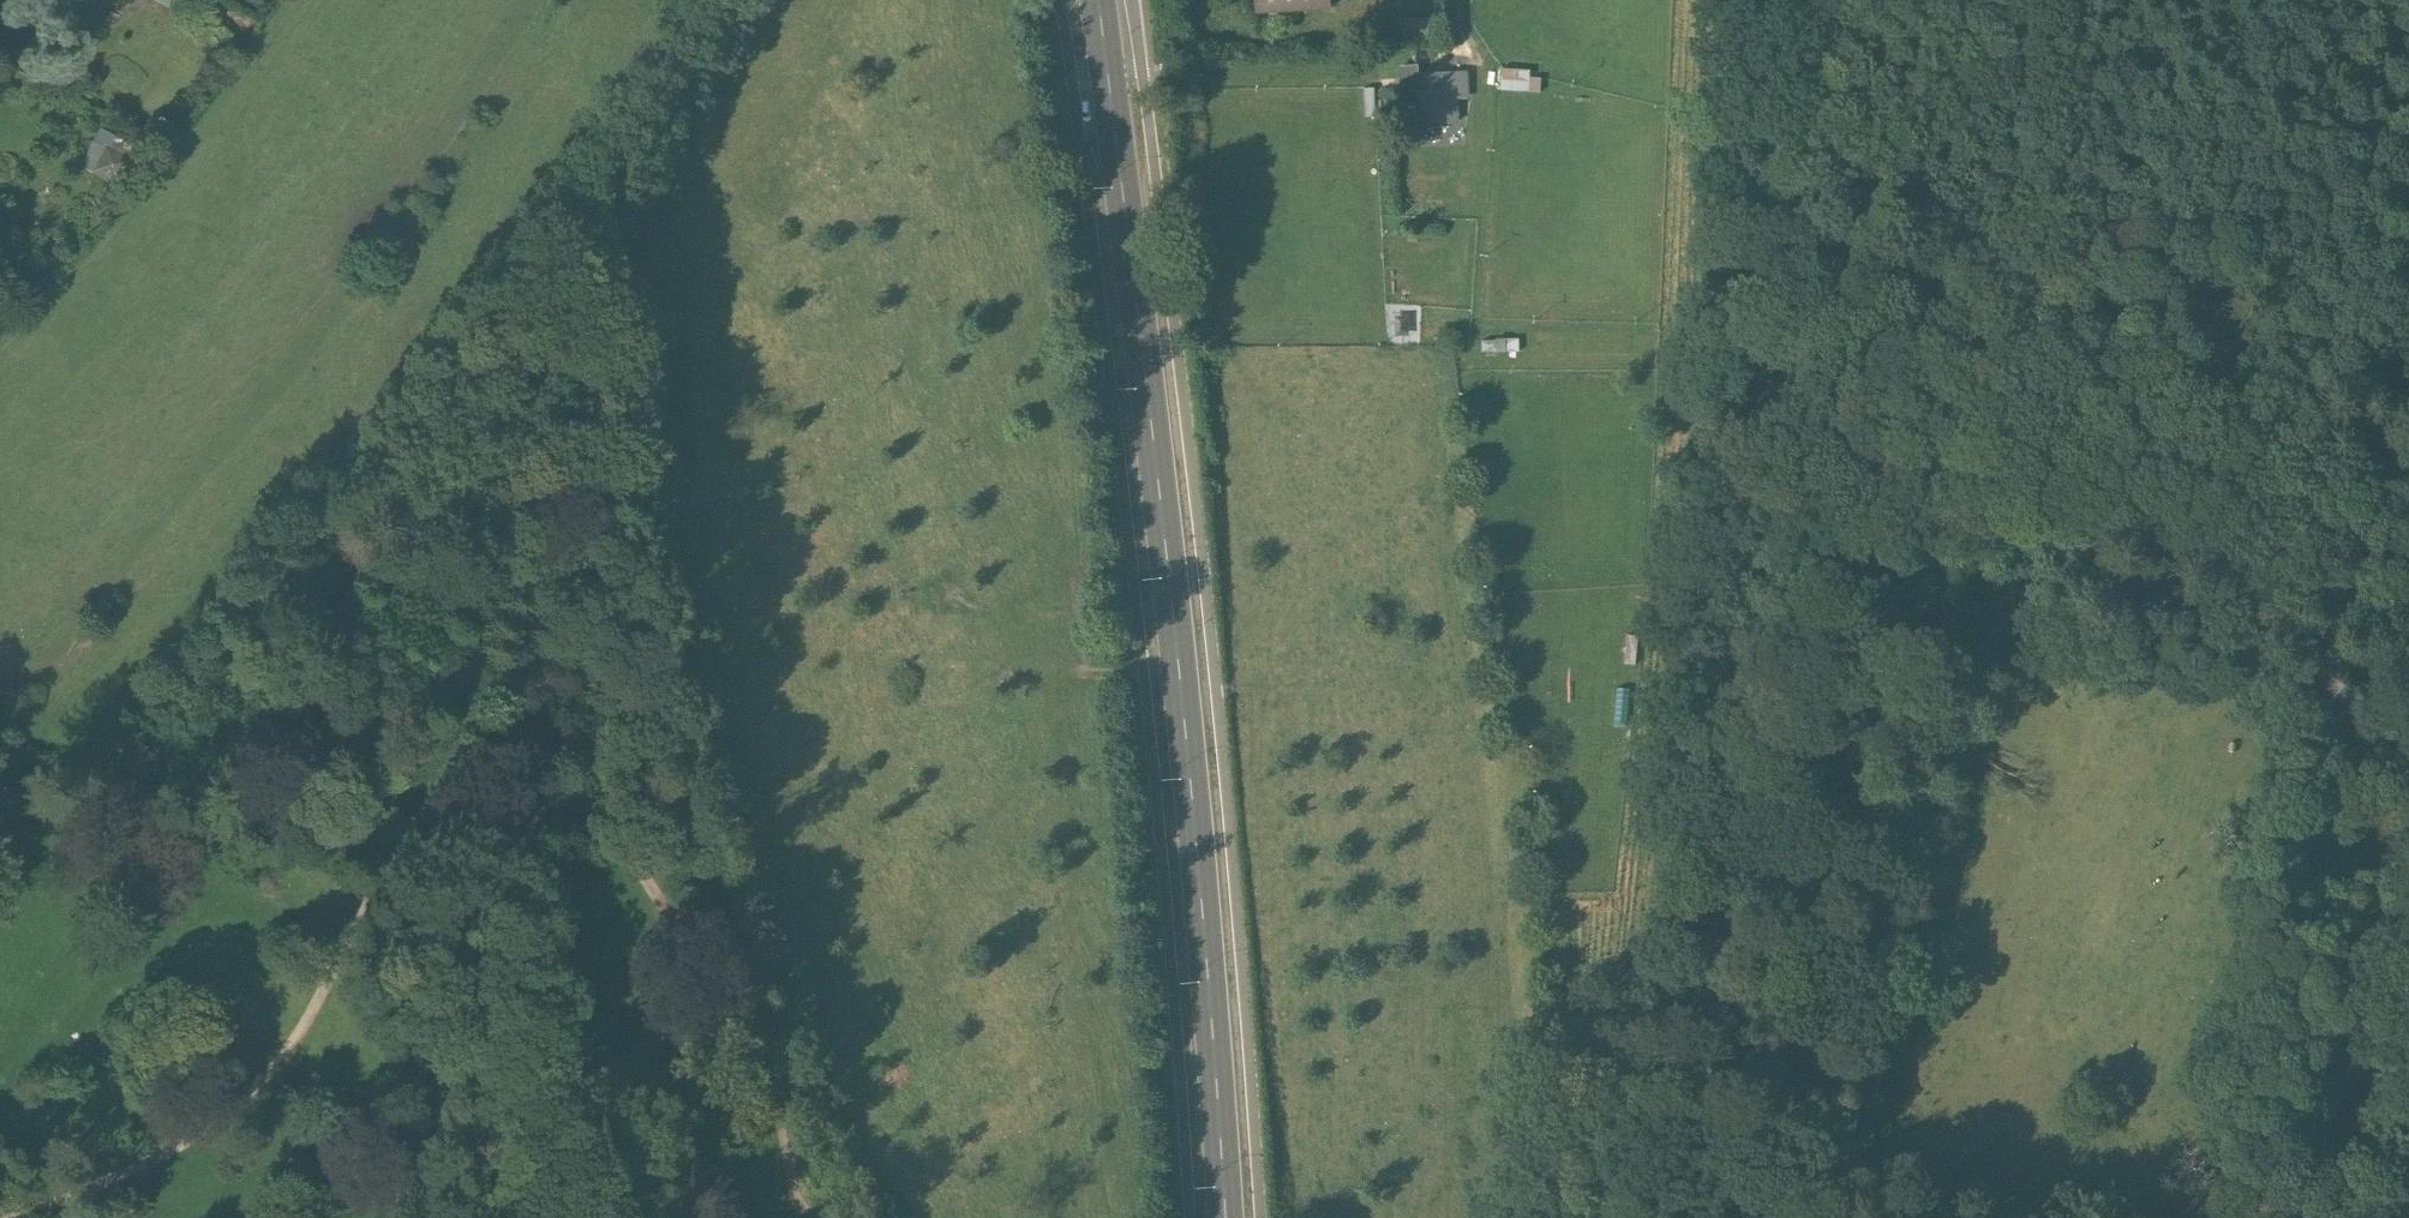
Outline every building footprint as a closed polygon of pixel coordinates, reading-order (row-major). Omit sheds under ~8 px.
[(1258,12),(1329,8),(1329,0),(1257,0),(1258,12)] [(1429,20),(1401,18),(1399,42),(1427,44),(1429,20)] [(1469,71),(1418,73),(1420,122),(1460,121),(1459,97),(1469,96),(1469,71)] [(118,126),(101,159),(134,176),(151,143),(118,126)]
